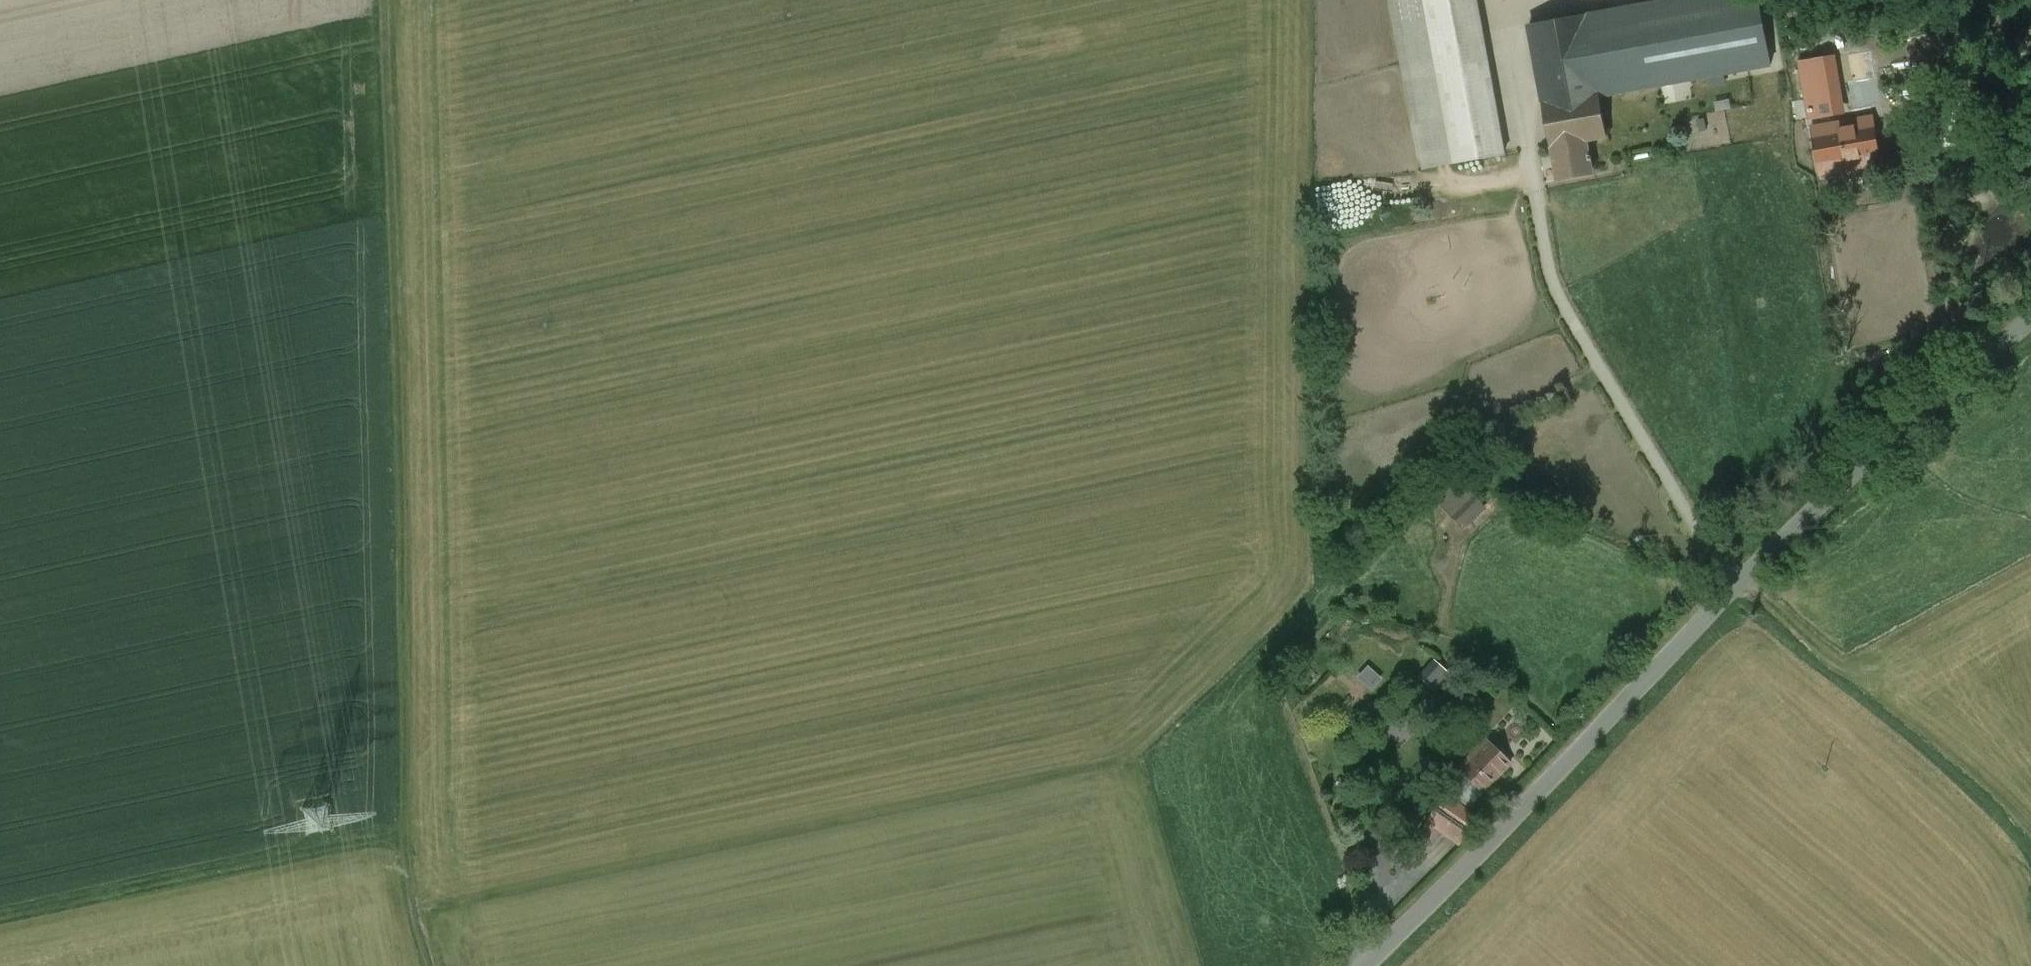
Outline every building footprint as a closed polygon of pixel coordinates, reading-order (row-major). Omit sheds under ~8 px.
[(1416,166),(1508,149),(1481,0),(1387,0),(1416,166)] [(1586,15),(1600,94),(1773,64),(1762,0),(1673,0),(1586,15)] [(1609,136),(1600,94),(1586,15),(1585,14),(1530,23),(1559,180),(1593,174),(1590,160),(1593,160),(1593,155),(1588,155),(1587,153),(1577,154),(1576,141),(1609,136)] [(1845,92),(1808,99),(1819,175),(1881,162),(1874,117),(1851,119),(1845,92)] [(1453,475),(1429,496),(1459,531),(1483,509),(1453,475)] [(1365,662),(1355,675),(1371,687),(1381,674),(1365,662)] [(1458,767),(1482,791),(1510,762),(1486,739),(1458,767)] [(1482,791),(1458,767),(1449,777),(1472,802),(1482,791)] [(1471,824),(1441,803),(1428,821),(1458,842),(1471,824)]
